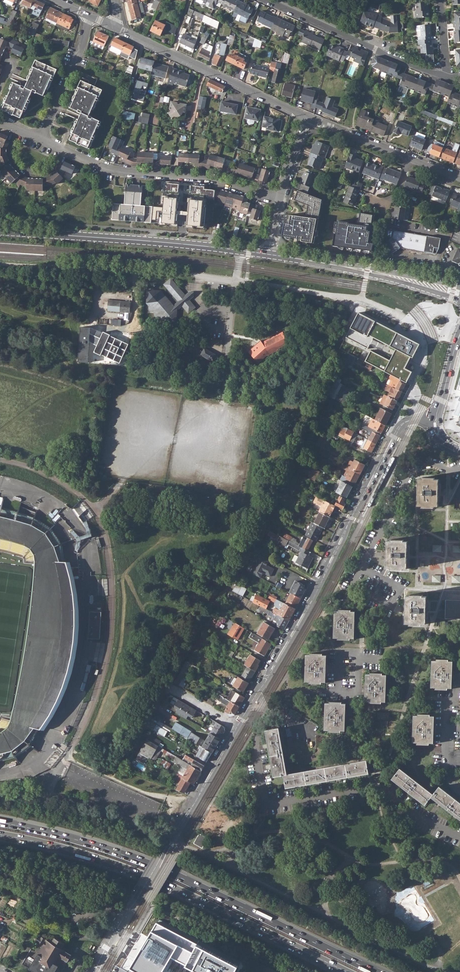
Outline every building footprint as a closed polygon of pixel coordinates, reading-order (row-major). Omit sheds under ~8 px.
[(30,8),(34,0),(22,0),(21,4),(30,8)] [(40,13),(44,4),(35,0),(34,0),(30,8),(40,13)] [(140,0),(132,0),(127,1),(133,20),(142,18),(140,14),(137,1),(140,0)] [(156,10),(160,3),(161,1),(158,0),(156,0),(152,8),(156,10)] [(218,0),(201,0),(205,2),(206,1),(210,3),(208,7),(214,9),(217,2),(218,0)] [(223,4),(223,5),(235,11),(239,1),(237,0),(218,0),(217,2),(223,4)] [(245,23),(247,19),(249,15),(250,15),(252,9),(248,7),(245,5),(246,4),(239,1),(235,11),(232,16),(236,18),(238,14),(241,16),(239,20),(245,23)] [(427,11),(427,7),(428,7),(427,2),(419,3),(415,3),(416,12),(415,12),(415,19),(429,17),(428,11),(427,11)] [(45,17),(56,22),(61,12),(50,7),(45,17)] [(202,19),(203,19),(203,18),(204,15),(189,8),(187,15),(187,16),(190,17),(192,14),(197,17),(202,19)] [(6,24),(10,26),(16,12),(13,10),(7,22),(6,24)] [(272,17),(268,15),(268,16),(265,14),(266,13),(260,11),(257,17),(258,18),(256,21),(272,28),(276,18),(272,16),(272,17)] [(377,15),(364,11),(360,23),(373,28),(373,27),(380,30),(382,18),(382,15),(378,13),(377,15)] [(61,12),(56,22),(68,28),(73,19),(71,19),(71,17),(61,12)] [(202,22),(217,28),(219,22),(204,15),(203,18),(203,19),(202,22)] [(389,33),(398,32),(397,21),(396,21),(396,15),(390,16),(390,21),(382,18),(380,30),(380,31),(383,32),(384,31),(387,32),(389,32),(389,33)] [(275,33),(282,36),(283,35),(288,37),(290,33),(292,32),(294,26),(287,23),(286,24),(282,22),(282,21),(276,18),(272,28),(271,30),(276,32),(275,33)] [(151,31),(161,35),(165,25),(156,21),(151,31)] [(28,34),(34,37),(35,36),(36,33),(39,25),(33,22),(28,34)] [(421,31),(421,36),(417,37),(418,41),(431,40),(430,25),(420,26),(421,31)] [(92,41),(103,46),(108,36),(97,31),(92,41)] [(320,39),(312,35),(312,34),(305,31),(302,37),(303,38),(301,42),(309,46),(310,45),(314,47),(315,49),(319,51),(324,40),(320,38),(320,39)] [(190,46),(193,48),(196,40),(184,34),(180,42),(185,44),(189,47),(190,46)] [(0,40),(0,51),(3,53),(6,46),(9,47),(13,39),(7,37),(5,40),(1,38),(0,40)] [(204,44),(199,55),(209,61),(213,47),(205,43),(206,39),(202,37),(200,43),(204,44)] [(108,50),(119,55),(120,51),(124,43),(114,38),(108,50)] [(252,47),(259,49),(261,41),(255,38),(253,44),(252,47)] [(20,43),(13,39),(9,47),(13,48),(11,52),(21,56),(24,49),(18,46),(20,43)] [(432,55),(431,40),(418,41),(417,41),(418,45),(420,45),(420,54),(425,53),(426,55),(432,55)] [(124,43),(120,51),(129,55),(133,47),(124,43)] [(225,53),(227,44),(222,43),(221,46),(223,46),(222,48),(220,47),(219,51),(225,53)] [(326,55),(338,61),(339,59),(343,61),(347,54),(347,52),(343,50),(344,49),(338,46),(337,49),(330,45),(326,55)] [(353,61),(359,64),(358,65),(363,67),(367,55),(363,53),(364,51),(361,49),(360,52),(358,51),(358,48),(354,46),(351,52),(350,56),(349,57),(354,59),(353,61)] [(283,51),(281,61),(282,62),(281,63),(288,64),(290,55),(283,51)] [(212,63),(219,67),(223,58),(219,56),(220,54),(216,52),(213,58),(215,59),(212,63)] [(227,60),(235,65),(239,57),(231,52),(227,60)] [(235,65),(244,69),(247,63),(247,60),(245,59),(246,56),(240,53),(239,57),(235,65)] [(381,70),(385,59),(376,56),(374,57),(371,64),(372,67),(381,70)] [(139,68),(151,71),(153,63),(154,62),(141,58),(139,68)] [(389,74),(393,62),(385,59),(381,70),(380,71),(389,74)] [(13,115),(20,118),(23,111),(25,112),(31,98),(30,98),(32,92),(37,94),(37,93),(45,96),(57,70),(36,60),(27,80),(28,81),(25,88),(13,82),(9,89),(11,90),(8,97),(7,96),(1,109),(9,113),(9,114),(13,115)] [(98,64),(112,70),(113,66),(99,60),(99,61),(98,64)] [(272,82),(279,84),(282,72),(279,71),(281,65),(272,62),(270,71),(275,72),(272,82)] [(397,77),(399,72),(402,66),(393,62),(389,74),(397,77)] [(150,74),(165,78),(168,67),(153,63),(151,71),(150,74)] [(251,74),(267,78),(270,68),(261,65),(261,66),(253,64),(251,74)] [(124,75),(130,78),(133,67),(128,65),(124,75)] [(182,71),(172,68),(167,82),(172,84),(173,82),(186,87),(187,83),(191,84),(194,77),(182,73),(182,71)] [(404,74),(402,79),(400,85),(408,88),(413,77),(404,74)] [(206,86),(221,93),(225,86),(206,77),(203,83),(206,84),(206,86)] [(413,77),(408,88),(416,91),(421,80),(413,77)] [(434,85),(432,91),(441,94),(445,82),(437,79),(434,85)] [(81,145),(89,149),(95,135),(94,134),(97,128),(99,129),(102,121),(89,116),(92,109),(94,110),(103,90),(81,80),(69,107),(78,111),(78,112),(82,114),(79,120),(77,119),(71,132),(73,133),(69,140),(77,143),(77,144),(80,146),(81,145)] [(421,80),(416,91),(425,95),(427,89),(429,83),(421,80)] [(445,82),(441,94),(449,97),(451,91),(453,86),(445,82)] [(283,96),(292,98),(295,86),(285,83),(283,96)] [(311,108),(315,109),(319,92),(304,88),(300,100),(312,104),(311,108)] [(449,97),(447,103),(459,107),(459,94),(451,91),(449,97)] [(197,110),(203,111),(206,95),(200,94),(197,110)] [(219,111),(235,114),(237,105),(221,101),(219,111)] [(168,113),(171,118),(172,117),(173,116),(177,116),(179,116),(180,115),(182,112),(184,113),(185,105),(180,104),(178,104),(177,103),(171,102),(169,109),(171,111),(168,113)] [(253,121),(257,122),(260,110),(245,107),(243,119),(246,119),(253,121)] [(364,127),(371,129),(374,121),(374,119),(365,115),(366,111),(363,109),(357,124),(364,127)] [(121,119),(133,122),(135,114),(123,112),(121,119)] [(436,118),(452,124),(453,121),(437,115),(436,118)] [(267,129),(277,131),(279,119),(263,116),(261,126),(267,127),(267,129)] [(138,123),(148,125),(149,119),(142,117),(139,117),(138,123)] [(370,130),(384,135),(387,126),(374,121),(371,129),(370,130)] [(393,132),(398,135),(399,132),(403,123),(397,121),(393,132)] [(399,132),(408,136),(411,126),(403,123),(399,132)] [(0,144),(0,148),(7,148),(10,141),(6,140),(8,136),(0,133),(0,141),(1,142),(0,144)] [(111,152),(118,155),(121,149),(118,147),(121,139),(114,136),(109,147),(113,148),(111,152)] [(411,146),(422,150),(426,139),(415,136),(411,146)] [(316,140),(315,144),(313,149),(312,149),(310,153),(323,157),(325,158),(330,145),(316,140)] [(443,147),(444,144),(435,140),(434,144),(430,143),(427,152),(440,157),(443,148),(443,147)] [(440,157),(455,163),(459,153),(443,147),(443,148),(440,157)] [(8,159),(7,156),(6,156),(7,148),(0,148),(0,163),(8,159)] [(122,161),(132,166),(134,158),(129,156),(130,152),(121,148),(121,149),(118,155),(124,158),(122,161)] [(141,163),(145,163),(146,153),(138,152),(138,158),(134,158),(132,166),(141,166),(141,163)] [(149,167),(156,168),(157,160),(153,160),(154,153),(146,153),(145,163),(149,163),(149,167)] [(319,169),(323,157),(310,153),(309,156),(311,157),(308,165),(319,169)] [(364,161),(356,159),(354,158),(355,155),(350,153),(344,167),(359,173),(364,161)] [(183,162),(189,163),(189,154),(179,154),(179,158),(175,158),(174,165),(182,165),(183,162)] [(195,166),(203,167),(204,160),(199,159),(200,155),(189,154),(189,163),(195,163),(195,166)] [(210,165),(214,167),(217,157),(210,155),(208,161),(204,160),(203,167),(209,169),(210,165)] [(161,160),(157,160),(156,168),(157,168),(164,168),(164,164),(171,165),(171,157),(161,156),(161,160)] [(225,159),(217,157),(214,167),(218,168),(217,172),(225,174),(227,166),(223,165),(225,159)] [(5,178),(15,169),(9,164),(10,163),(8,159),(0,163),(2,170),(0,172),(5,178)] [(60,164),(56,171),(62,177),(65,171),(72,174),(75,166),(65,161),(63,165),(60,164)] [(363,173),(379,179),(380,179),(384,168),(384,167),(380,165),(380,167),(367,162),(363,173)] [(240,174),(244,176),(247,166),(239,164),(237,170),(234,169),(232,176),(239,178),(240,174)] [(248,181),(254,183),(256,175),(253,175),(255,168),(247,166),(244,176),(249,177),(248,181)] [(384,168),(380,179),(383,180),(384,179),(397,185),(401,173),(388,168),(388,169),(384,168)] [(14,181),(20,184),(24,176),(20,175),(15,169),(5,178),(11,184),(14,181)] [(260,176),(256,175),(254,183),(261,185),(262,181),(267,183),(270,171),(262,169),(260,176)] [(50,175),(46,177),(49,185),(56,182),(57,184),(63,178),(62,177),(56,171),(50,176),(50,175)] [(300,183),(310,187),(314,175),(305,171),(300,183)] [(28,178),(24,176),(20,184),(23,186),(27,187),(27,191),(34,191),(35,179),(27,179),(28,178)] [(43,179),(35,179),(34,191),(43,191),(43,188),(49,185),(46,177),(43,178),(43,179)] [(404,187),(421,193),(425,184),(420,182),(421,181),(408,177),(404,187)] [(112,220),(151,223),(152,206),(141,206),(142,185),(127,184),(125,204),(114,204),(113,218),(112,220)] [(301,184),(298,191),(307,195),(310,187),(301,184)] [(344,202),(354,206),(360,190),(357,189),(353,188),(350,186),(344,202)] [(446,190),(436,186),(432,195),(442,199),(442,200),(446,201),(450,191),(446,189),(446,190)] [(214,200),(225,203),(228,192),(221,189),(220,192),(215,190),(214,200)] [(185,226),(206,227),(209,195),(160,191),(157,223),(179,225),(179,224),(185,225),(185,226)] [(302,242),(314,244),(317,229),(316,228),(317,219),(319,220),(322,200),(307,195),(298,191),(294,201),(305,205),(304,207),(308,209),(307,215),(294,214),(294,216),(287,215),(283,237),(294,238),(294,236),(303,238),(302,242)] [(224,206),(232,208),(236,195),(232,194),(232,193),(228,192),(225,203),(224,206)] [(459,212),(459,197),(458,196),(459,195),(453,193),(451,199),(452,199),(450,205),(455,207),(456,206),(458,208),(457,211),(459,212)] [(232,208),(240,210),(244,197),(240,195),(240,196),(236,195),(232,208)] [(247,214),(248,211),(250,203),(247,202),(248,198),(244,197),(240,210),(239,212),(247,214)] [(392,218),(403,220),(406,207),(409,208),(410,203),(399,199),(398,206),(395,206),(394,214),(392,214),(392,218)] [(257,206),(250,203),(248,211),(250,212),(252,212),(250,218),(258,221),(261,210),(256,209),(257,206)] [(349,222),(338,221),(338,222),(336,233),(336,234),(335,234),(333,246),(339,247),(344,248),(347,248),(353,249),(356,249),(362,250),(365,250),(370,251),(372,251),(374,244),(371,243),(369,243),(370,238),(372,222),(373,215),(360,213),(359,220),(358,225),(356,225),(349,224),(349,222)] [(383,244),(390,255),(400,248),(429,253),(430,252),(437,253),(440,248),(441,238),(387,229),(386,237),(391,238),(383,244)] [(188,313),(195,308),(189,300),(194,295),(190,291),(185,295),(171,278),(163,284),(178,301),(172,306),(159,291),(148,290),(147,301),(150,305),(149,306),(149,310),(153,310),(153,309),(156,313),(155,313),(155,317),(159,317),(160,317),(163,320),(175,321),(176,310),(181,305),(188,313)] [(130,313),(131,302),(108,300),(107,311),(130,313)] [(364,361),(391,375),(400,380),(401,380),(408,383),(414,372),(409,369),(412,364),(415,358),(422,344),(361,312),(346,338),(355,342),(371,350),(364,361)] [(91,333),(91,327),(81,327),(78,362),(88,363),(90,342),(98,346),(95,352),(102,356),(102,355),(121,364),(130,344),(111,335),(112,334),(104,331),(101,338),(91,333)] [(257,342),(246,352),(256,364),(268,354),(284,344),(280,334),(262,342),(260,340),(257,342)] [(215,360),(216,358),(217,359),(218,357),(205,348),(204,350),(202,348),(200,351),(202,353),(201,354),(213,362),(215,362),(216,361),(215,360)] [(191,364),(196,356),(184,349),(179,357),(191,364)] [(345,363),(351,366),(355,357),(350,354),(345,363)] [(396,384),(394,388),(402,392),(406,384),(400,381),(401,380),(400,380),(391,375),(389,379),(394,382),(394,383),(396,384)] [(328,396),(333,398),(341,383),(337,381),(328,396)] [(397,401),(402,392),(394,388),(392,387),(387,384),(385,387),(386,390),(389,392),(387,396),(389,397),(392,398),(397,401)] [(392,398),(389,397),(387,400),(383,398),(380,404),(392,411),(397,401),(392,398)] [(379,413),(375,420),(378,421),(386,425),(391,415),(381,409),(379,413)] [(374,419),(369,427),(373,429),(382,433),(386,425),(378,421),(375,420),(374,419)] [(371,433),(373,429),(369,427),(367,426),(362,423),(360,427),(369,432),(367,435),(370,437),(368,440),(376,444),(380,436),(373,432),(372,433),(371,433)] [(339,435),(350,441),(354,433),(355,432),(344,426),(339,435)] [(364,449),(372,452),(376,444),(368,440),(364,449)] [(334,459),(343,464),(344,461),(333,456),(330,461),(332,462),(334,459)] [(352,469),(361,474),(365,465),(355,460),(351,468),(352,469)] [(311,478),(315,480),(320,471),(315,469),(311,478)] [(342,480),(347,483),(348,479),(356,483),(361,474),(352,469),(347,477),(344,475),(341,480),(342,480)] [(422,479),(418,479),(417,506),(422,506),(422,507),(434,508),(434,506),(438,506),(439,480),(435,479),(435,478),(422,477),(422,479)] [(347,483),(342,480),(339,487),(336,492),(346,497),(349,490),(350,491),(353,486),(347,483)] [(15,757),(18,764),(19,764),(13,751),(25,741),(37,752),(38,751),(25,740),(30,727),(37,728),(52,704),(61,687),(67,670),(71,650),(73,631),(74,612),(71,594),(69,584),(66,571),(63,562),(55,561),(55,547),(70,541),(70,539),(55,546),(46,533),(56,523),(55,523),(50,527),(35,518),(37,510),(36,510),(35,513),(20,508),(21,502),(20,502),(18,511),(2,507),(4,497),(2,497),(1,507),(0,507),(0,538),(8,540),(24,545),(28,547),(32,550),(35,554),(36,560),(36,569),(34,596),(30,623),(26,654),(19,690),(12,719),(8,726),(3,731),(0,732),(0,761),(15,757)] [(321,511),(330,516),(335,505),(319,497),(316,502),(322,505),(319,510),(320,511),(321,511)] [(336,504),(343,508),(345,504),(343,503),(345,499),(340,497),(336,504)] [(320,511),(314,523),(324,527),(324,528),(330,516),(321,511),(320,511)] [(305,535),(317,541),(324,527),(314,523),(312,522),(305,535)] [(280,542),(286,545),(287,544),(289,540),(286,539),(283,537),(280,535),(275,533),(271,531),(269,534),(276,538),(275,541),(279,543),(280,542)] [(289,540),(295,544),(296,541),(297,539),(288,535),(286,539),(289,540)] [(295,544),(308,550),(313,540),(304,536),(300,544),(296,541),(295,544)] [(292,560),(308,568),(313,557),(308,555),(310,551),(308,550),(295,544),(289,540),(287,544),(301,551),(298,557),(295,555),(292,560)] [(391,541),(387,541),(386,568),(391,568),(391,569),(403,570),(403,568),(407,568),(408,541),(403,541),(403,540),(391,540),(391,541)] [(432,552),(442,553),(442,545),(432,544),(432,552)] [(253,567),(251,571),(261,577),(263,572),(271,576),(274,569),(267,565),(269,560),(259,555),(257,559),(258,561),(255,567),(253,567)] [(459,583),(459,575),(452,575),(452,583),(459,583)] [(292,592),(301,597),(306,588),(304,585),(296,580),(290,592),(292,592)] [(292,592),(286,603),(295,608),(301,597),(292,592)] [(260,605),(266,608),(270,601),(257,594),(253,601),(255,603),(260,605)] [(410,596),(406,596),(405,623),(410,623),(410,624),(421,625),(421,623),(426,623),(427,596),(422,596),(422,595),(410,595),(410,596)] [(279,614),(289,620),(295,608),(286,603),(277,599),(272,597),(271,599),(271,600),(275,602),(274,603),(275,607),(274,610),(274,612),(279,614)] [(446,600),(445,619),(459,619),(459,600),(446,600)] [(275,624),(285,629),(289,620),(279,614),(278,615),(273,612),(273,611),(266,608),(260,605),(259,609),(269,613),(269,615),(273,617),(273,618),(274,619),(277,620),(275,624)] [(338,611),(334,611),(333,638),(338,638),(338,639),(350,640),(350,638),(354,638),(355,612),(350,612),(351,610),(338,609),(338,611)] [(228,634),(238,640),(245,628),(235,622),(228,634)] [(258,633),(269,639),(275,629),(264,622),(258,633)] [(255,650),(265,656),(272,644),(252,632),(250,637),(259,643),(255,650)] [(310,655),(305,655),(305,681),(309,682),(309,683),(321,684),(321,682),(325,682),(326,655),(322,655),(322,654),(310,653),(310,655)] [(248,666),(256,671),(259,666),(257,665),(260,660),(251,655),(245,664),(248,666)] [(436,661),(432,660),(431,687),(435,688),(435,689),(447,689),(448,688),(452,688),(453,661),(448,661),(448,659),(436,659),(436,661)] [(180,671),(186,674),(190,667),(197,672),(200,668),(187,660),(180,671)] [(241,677),(248,681),(249,679),(250,679),(256,671),(248,666),(241,677)] [(174,682),(179,685),(186,674),(180,671),(174,682)] [(370,674),(365,674),(364,701),(369,701),(369,703),(381,703),(381,702),(386,702),(386,675),(382,675),(382,673),(370,673),(370,674)] [(231,684),(244,691),(249,682),(248,681),(241,677),(239,676),(236,681),(234,679),(231,684)] [(233,695),(230,701),(239,706),(245,697),(234,691),(232,694),(233,695)] [(228,714),(230,715),(234,715),(239,706),(230,701),(227,699),(220,694),(218,693),(215,696),(226,703),(224,706),(227,707),(225,710),(229,713),(228,714)] [(176,712),(182,715),(188,704),(179,699),(178,701),(174,698),(171,703),(171,704),(178,708),(176,712)] [(329,703),(325,703),(324,730),(328,730),(328,732),(340,732),(340,730),(345,731),(346,704),(341,704),(341,702),(329,701),(329,703)] [(197,710),(188,704),(182,715),(187,718),(189,715),(193,717),(197,710)] [(297,719),(299,714),(291,710),(288,715),(297,719)] [(418,716),(413,716),(412,742),(417,742),(417,744),(429,744),(429,743),(433,743),(434,716),(430,716),(430,714),(418,714),(418,716)] [(159,720),(156,723),(165,728),(168,730),(170,727),(159,720)] [(211,732),(220,738),(225,729),(224,726),(214,720),(211,723),(215,725),(211,732)] [(165,729),(165,728),(156,723),(153,729),(163,735),(165,732),(162,730),(163,728),(165,729)] [(194,727),(207,734),(209,731),(196,723),(194,727)] [(272,768),(274,777),(283,775),(286,788),(368,773),(366,760),(287,774),(279,728),(265,730),(268,743),(268,748),(271,764),(272,768)] [(200,745),(202,747),(206,741),(190,731),(185,729),(182,734),(200,745)] [(211,732),(206,741),(202,747),(203,747),(212,752),(220,738),(211,732)] [(163,748),(164,748),(165,746),(163,745),(164,744),(160,742),(161,741),(150,734),(147,739),(163,748)] [(156,761),(163,748),(147,739),(140,752),(148,757),(156,761)] [(212,752),(203,747),(202,747),(200,745),(199,748),(200,749),(196,755),(202,758),(207,761),(212,752)] [(145,761),(148,757),(140,752),(138,756),(145,761)] [(184,760),(192,765),(195,760),(186,755),(185,758),(184,760)] [(174,761),(182,766),(188,769),(187,771),(185,773),(184,775),(178,771),(177,774),(180,776),(183,777),(191,782),(194,784),(201,771),(192,765),(184,760),(177,756),(176,759),(174,761)] [(199,762),(195,760),(192,765),(201,771),(207,761),(202,758),(199,762)] [(182,766),(178,771),(184,775),(185,773),(187,771),(188,769),(182,766)] [(391,779),(425,805),(431,797),(459,820),(459,803),(439,786),(433,794),(400,768),(391,779)] [(177,790),(185,793),(191,782),(183,777),(180,776),(176,783),(180,785),(177,790)] [(199,833),(194,843),(202,848),(208,838),(199,833)] [(146,971),(232,971),(238,963),(160,920),(150,939),(135,966),(146,971)] [(433,931),(442,949),(451,945),(442,927),(433,931)] [(33,951),(30,949),(21,966),(31,971),(61,971),(66,962),(67,962),(71,955),(64,951),(65,948),(63,946),(64,944),(54,938),(52,940),(49,939),(48,941),(38,936),(34,943),(37,944),(33,951)] [(459,949),(459,936),(451,941),(456,951),(459,949)]
